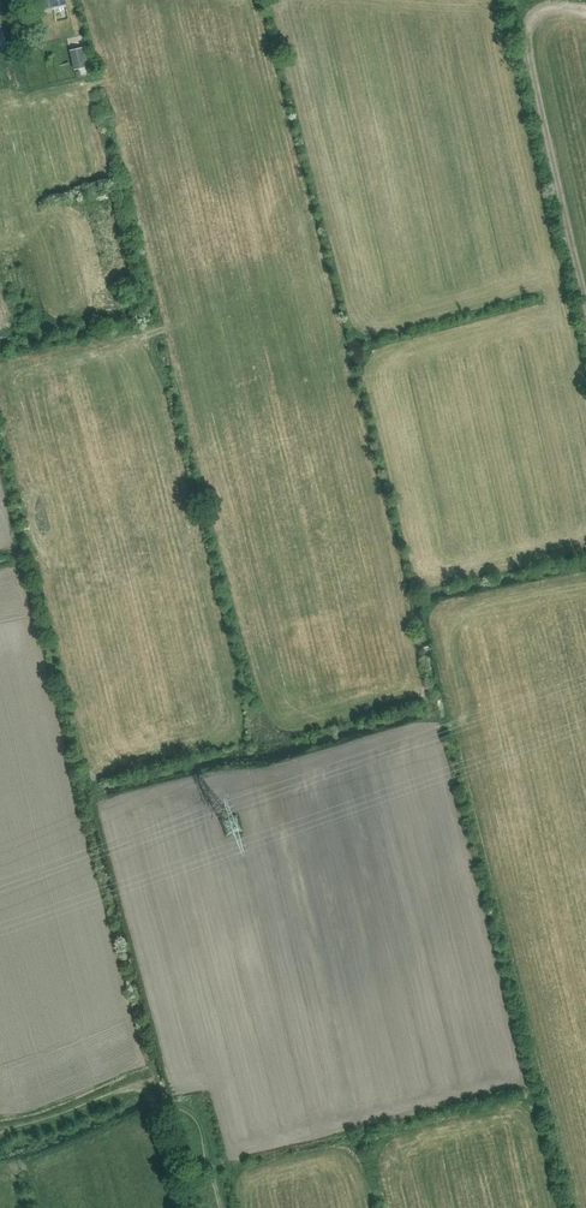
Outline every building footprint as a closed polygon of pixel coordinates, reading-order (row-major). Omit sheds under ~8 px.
[(42,11),(65,5),(63,0),(40,0),(42,11)] [(84,67),(80,49),(71,51),(75,69),(84,67)]
